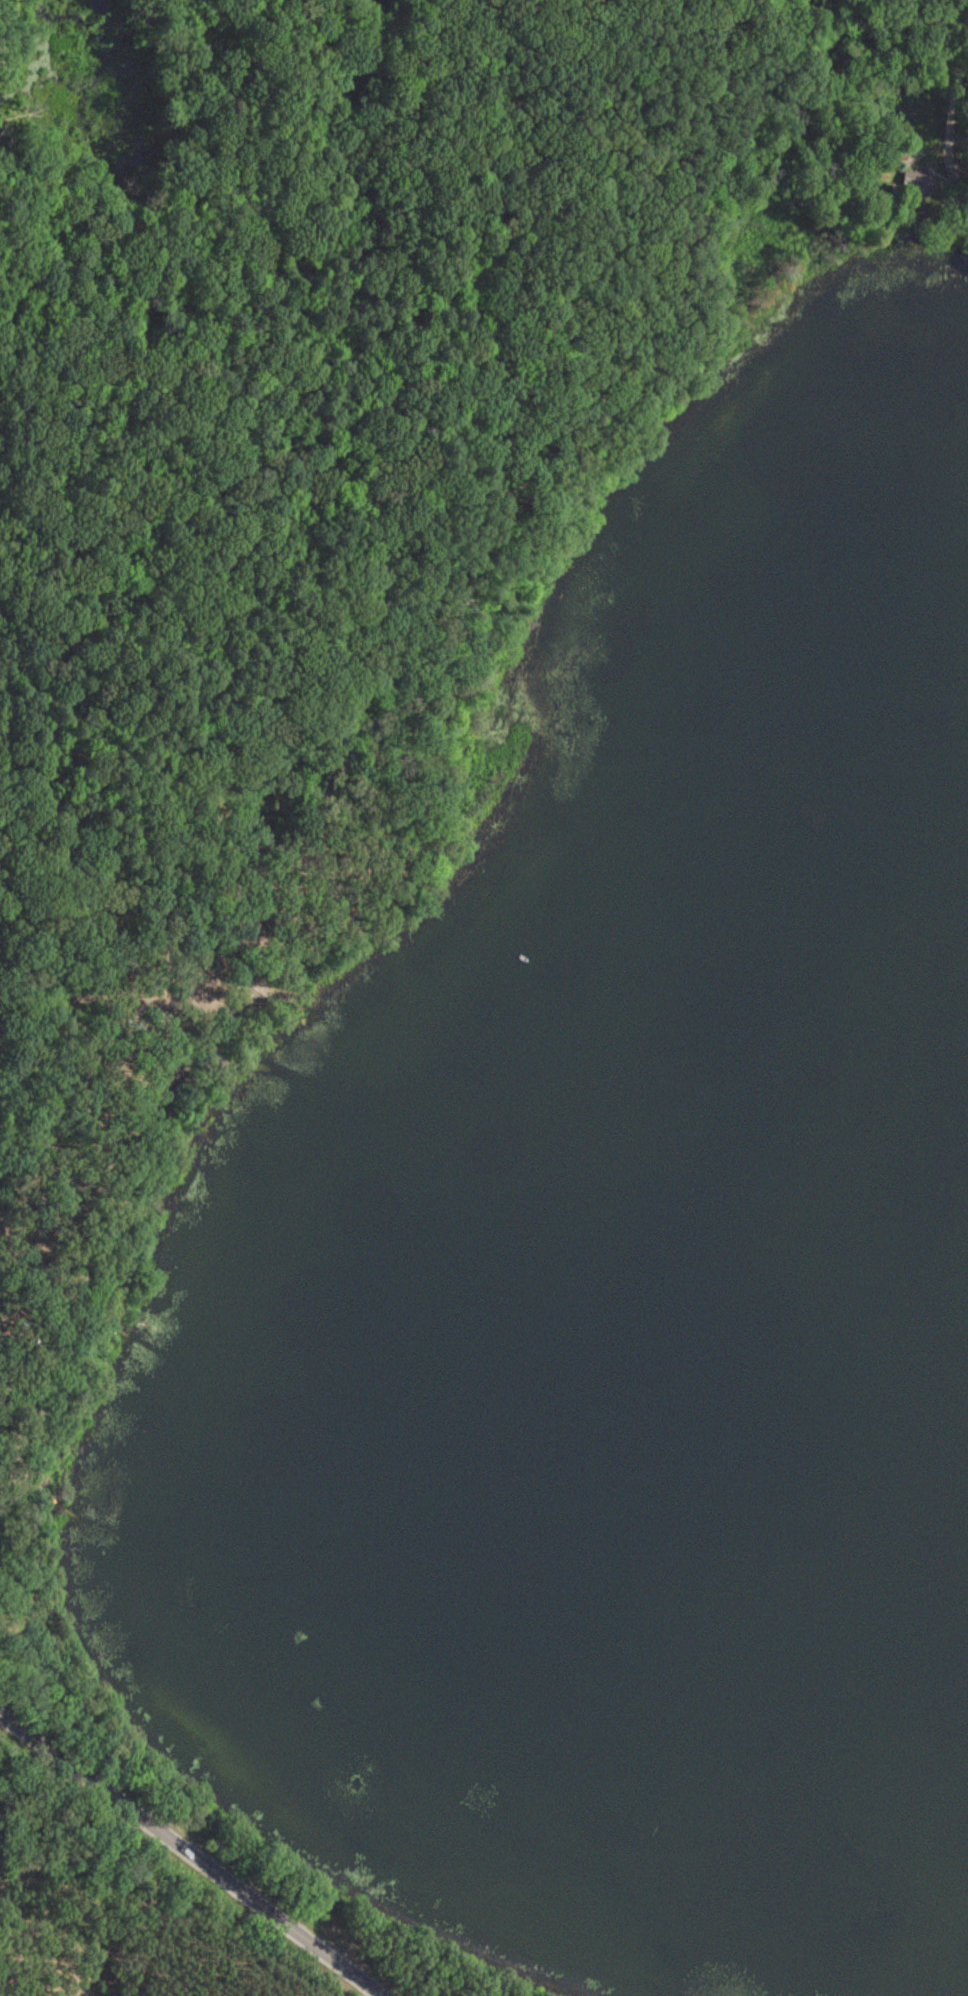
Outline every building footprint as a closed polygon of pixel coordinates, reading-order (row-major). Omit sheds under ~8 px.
[(956,163),(942,166),(945,182),(959,179),(956,163)]
